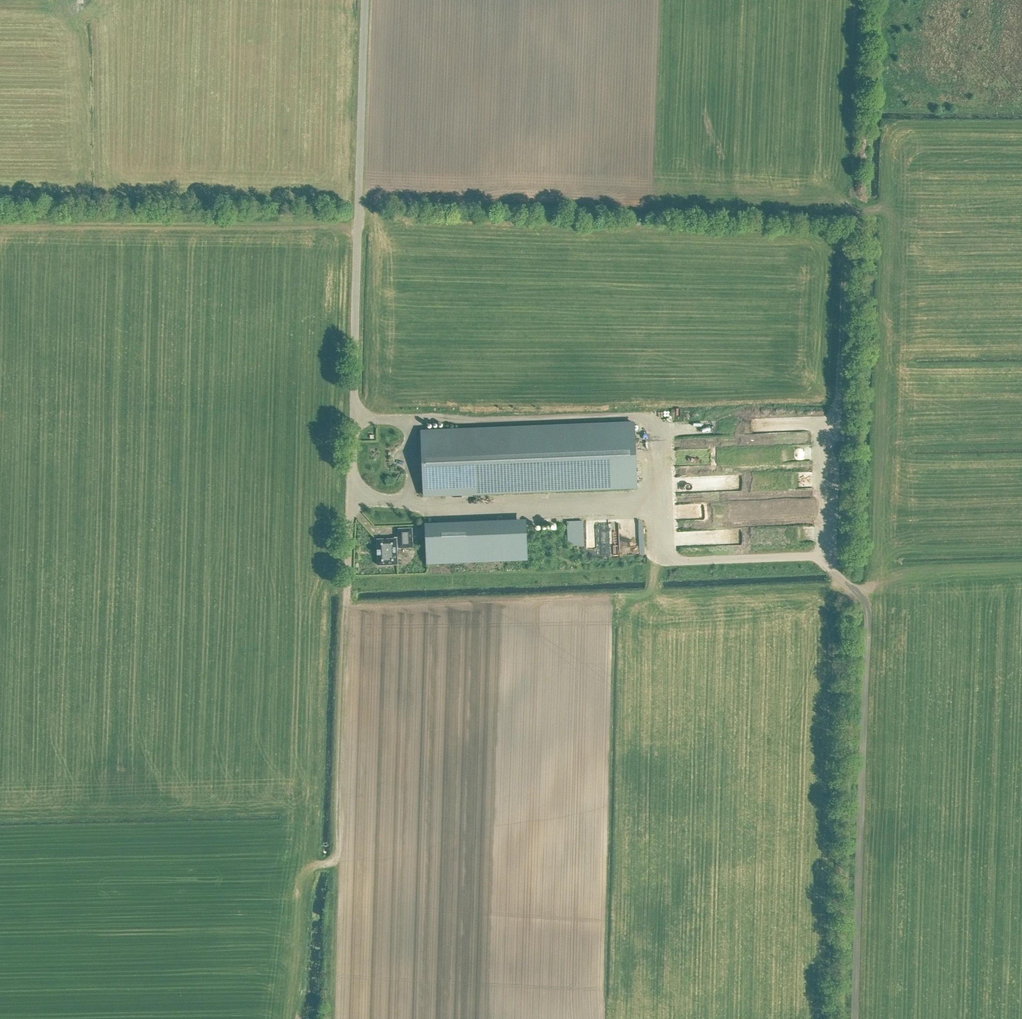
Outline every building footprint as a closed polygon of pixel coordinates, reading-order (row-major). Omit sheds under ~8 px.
[(634,423),(422,432),(424,495),(636,487),(634,423)] [(567,520),(568,546),(586,545),(585,519),(567,520)] [(467,562),(466,527),(425,529),(427,563),(467,562)] [(395,538),(378,539),(377,539),(377,540),(378,549),(377,549),(377,550),(378,550),(378,554),(377,554),(377,555),(378,555),(378,565),(379,565),(397,564),(397,565),(397,564),(397,547),(399,547),(399,548),(412,548),(412,528),(398,529),(399,537),(395,537),(395,538)]
